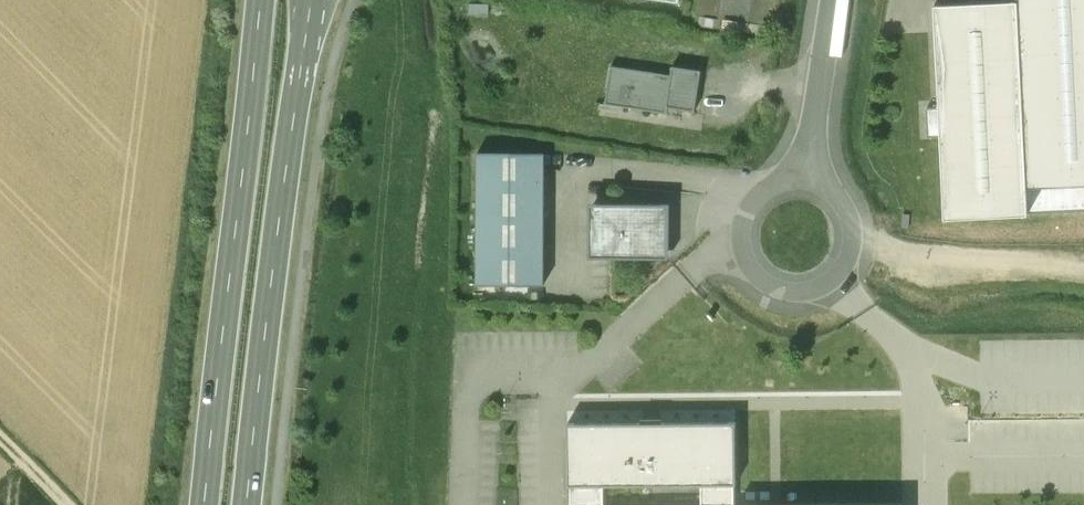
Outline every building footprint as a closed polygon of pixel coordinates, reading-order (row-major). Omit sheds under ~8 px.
[(935,4),(940,107),(927,107),(928,136),(943,136),(947,217),(1083,210),(1083,0),(1011,0),(935,4)] [(669,107),(695,111),(702,70),(673,65),(672,75),(612,65),(606,103),(668,113),(669,107)] [(546,152),(479,152),(478,284),(545,285),(546,152)] [(590,257),(671,258),(671,203),(590,203),(590,257)] [(735,484),(737,484),(737,422),(569,423),(569,486),(571,486),(571,504),(604,504),(604,486),(702,485),(702,504),(735,504),(735,484)]
